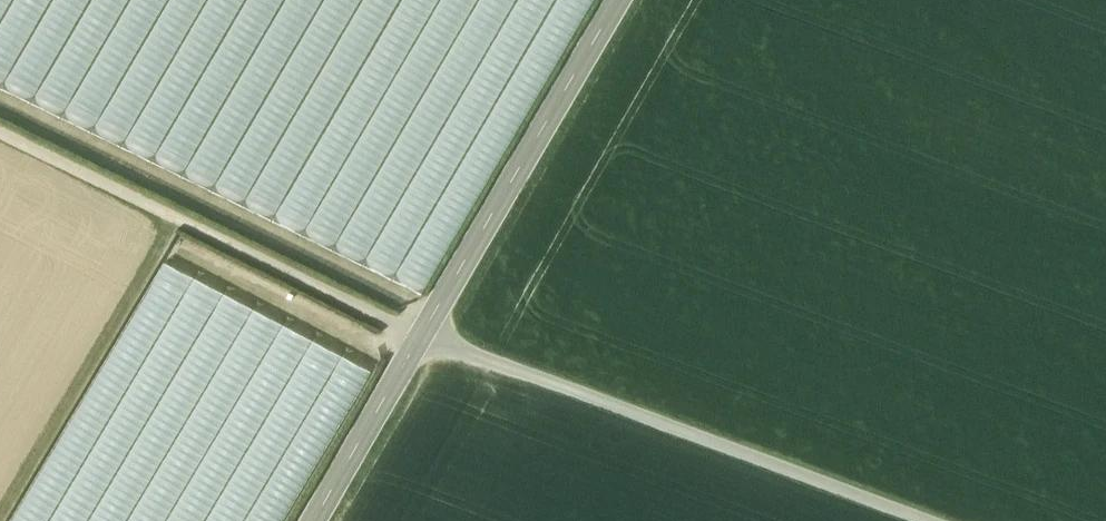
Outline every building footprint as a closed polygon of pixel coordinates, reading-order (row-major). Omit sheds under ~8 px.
[(423,134),(396,152),(373,119),(350,173),(341,126),(311,195),(257,113),(212,122),(234,70),(196,95),(212,57),(208,39),(185,55),(178,22),(138,49),(158,0),(120,25),(116,0),(90,0),(0,60),(0,99),(413,274),(435,270),(455,223),(382,238),(467,181),(460,143),(429,163),(423,134)] [(316,470),(369,365),(164,260),(125,335),(125,346),(129,355),(127,360),(146,361),(162,392),(169,395),(167,446),(182,417),(197,425),(190,428),(189,444),(201,450),(207,439),(223,439),(222,461),(221,463),(228,466),(237,450),(256,450),(255,454),(262,469),(261,472),(289,457),(290,457),(290,466),(287,473),(293,476),(297,469),(316,470)]
